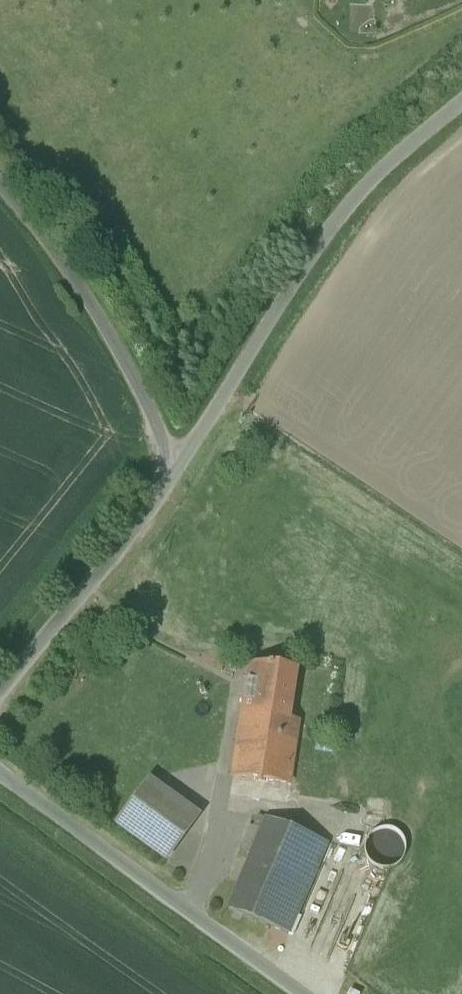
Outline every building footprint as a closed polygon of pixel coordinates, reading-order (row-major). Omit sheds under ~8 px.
[(373,14),(350,13),(350,29),(372,29),(373,14)] [(248,421),(239,415),(233,424),(242,430),(248,421)] [(291,670),(249,664),(244,695),(247,696),(244,714),(242,713),(232,777),(288,785),(297,722),(284,720),(282,719),(286,690),(288,691),(291,670)] [(171,816),(139,793),(115,826),(147,849),(171,816)] [(189,829),(171,816),(147,849),(165,862),(189,829)] [(313,839),(267,819),(228,910),(287,935),(326,844),(313,838),(313,839)] [(390,829),(385,828),(381,829),(378,830),(376,831),(373,832),(371,834),(369,836),(368,838),(366,840),(365,843),(365,846),(364,850),(365,853),(365,855),(366,858),(368,861),(370,863),(373,866),(377,868),(381,870),(386,870),(389,870),(392,869),(394,868),(397,866),(400,864),(402,862),(403,859),(405,856),(406,852),(406,848),(405,844),(405,842),(403,839),(402,837),(399,834),(397,832),(394,830),(390,829)]
